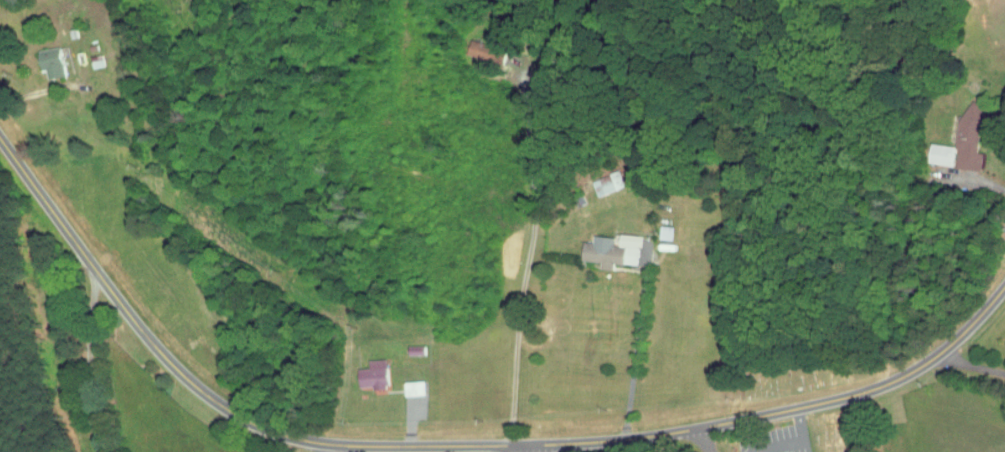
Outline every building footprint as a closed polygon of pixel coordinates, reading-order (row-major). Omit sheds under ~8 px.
[(467,55),(492,60),(495,45),(470,40),(467,55)] [(64,75),(58,46),(36,51),(39,69),(44,68),(46,79),(64,75)] [(978,152),(983,106),(961,104),(954,164),(981,167),(982,152),(978,152)] [(927,163),(951,165),(953,145),(929,143),(927,163)] [(595,196),(624,187),(619,171),(590,179),(595,196)] [(668,240),(670,226),(657,225),(656,238),(668,240)] [(636,265),(639,235),(619,233),(618,245),(612,245),(613,237),(591,235),(591,242),(582,241),(580,260),(599,262),(599,269),(611,269),(612,263),(636,265)] [(423,355),(423,345),(406,346),(407,355),(423,355)] [(368,368),(356,369),(357,387),(371,386),(372,390),(387,389),(384,359),(367,360),(368,368)] [(423,395),(423,381),(402,382),(403,396),(423,395)]
